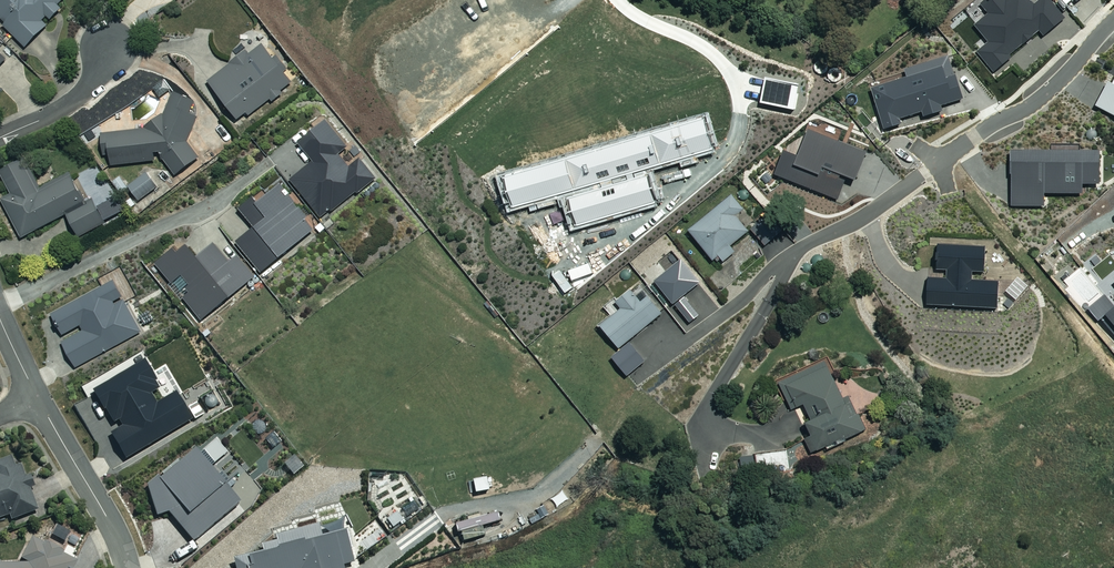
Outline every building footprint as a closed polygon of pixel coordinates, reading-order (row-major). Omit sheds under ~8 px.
[(5,22),(3,24),(25,46),(46,26),(41,21),(47,14),(51,18),(61,8),(56,4),(59,0),(0,0),(0,17),(5,22)] [(992,72),(1010,57),(1008,56),(1037,31),(1042,37),(1064,18),(1049,0),(1038,0),(1033,4),(1029,0),(984,0),(979,4),(986,14),(972,25),(987,42),(975,52),(992,72)] [(278,56),(275,59),(261,41),(208,81),(237,119),(246,113),(249,116),(293,83),(284,72),(288,69),(278,56)] [(869,89),(882,130),(899,124),(898,119),(919,112),(921,117),(941,111),(939,106),(961,99),(953,75),(952,75),(946,56),(903,69),(905,77),(869,89)] [(1093,106),(1113,117),(1113,87),(1106,82),(1093,106)] [(186,141),(197,118),(190,114),(196,102),(174,92),(164,112),(142,129),(100,134),(102,157),(110,156),(111,166),(153,162),(152,151),(156,151),(175,177),(199,159),(186,141)] [(289,180),(320,218),(330,210),(332,212),(356,192),(358,194),(377,179),(360,158),(349,167),(339,154),(348,147),(326,120),(298,142),(313,161),(289,180)] [(780,151),(771,175),(836,200),(844,179),(852,182),(863,153),(805,130),(794,157),(780,151)] [(1009,150),(1009,207),(1043,206),(1043,194),(1081,194),(1081,185),(1098,185),(1098,150),(1009,150)] [(22,160),(0,171),(0,173),(10,192),(0,197),(0,198),(21,237),(66,214),(78,237),(105,223),(93,199),(86,203),(70,173),(37,190),(22,160)] [(157,187),(146,173),(129,187),(139,201),(157,187)] [(254,228),(236,243),(261,273),(314,231),(305,220),(308,218),(281,184),(257,203),(253,197),(238,209),(254,228)] [(741,210),(728,195),(684,231),(710,262),(716,257),(721,263),(732,253),(728,248),(746,232),(734,217),(741,210)] [(183,299),(201,321),(255,277),(238,256),(230,263),(214,243),(197,257),(187,246),(177,254),(174,250),(155,265),(171,285),(182,276),(189,286),(185,289),(189,294),(183,299)] [(926,277),(924,305),(996,308),(997,281),(970,280),(971,272),(983,273),(984,247),(935,245),(934,270),(945,270),(945,278),(926,277)] [(651,282),(670,305),(697,284),(679,260),(651,282)] [(61,343),(75,368),(141,333),(123,300),(114,305),(112,302),(122,297),(113,281),(50,314),(62,336),(80,326),(83,331),(61,343)] [(637,303),(627,291),(611,303),(617,309),(595,327),(615,351),(659,315),(644,297),(637,303)] [(1104,293),(1086,308),(1097,321),(1104,315),(1113,326),(1113,306),(1104,293)] [(673,306),(687,324),(697,315),(683,298),(673,306)] [(623,378),(642,362),(627,343),(608,358),(623,378)] [(110,435),(125,460),(192,420),(176,392),(156,404),(151,395),(159,390),(155,383),(157,382),(144,361),(92,392),(103,411),(105,411),(113,425),(119,421),(122,427),(110,435)] [(840,399),(823,362),(775,385),(788,411),(800,405),(808,422),(801,426),(807,438),(802,441),(809,455),(863,429),(847,396),(840,399)] [(194,543),(240,505),(228,490),(236,484),(232,480),(225,487),(209,468),(227,454),(216,441),(199,455),(195,451),(160,480),(158,477),(146,487),(156,517),(168,514),(194,543)] [(788,471),(785,451),(756,455),(759,475),(788,471)] [(11,456),(0,460),(0,519),(9,516),(11,521),(38,511),(30,489),(34,488),(29,476),(25,478),(20,465),(15,467),(11,456)] [(284,465),(293,476),(303,468),(295,457),(284,465)] [(354,565),(350,551),(353,550),(347,531),(322,538),(319,526),(276,537),(277,542),(261,547),(262,554),(232,562),(234,567),(344,567),(354,565)] [(33,537),(21,561),(0,562),(0,567),(72,567),(77,559),(33,537)]
